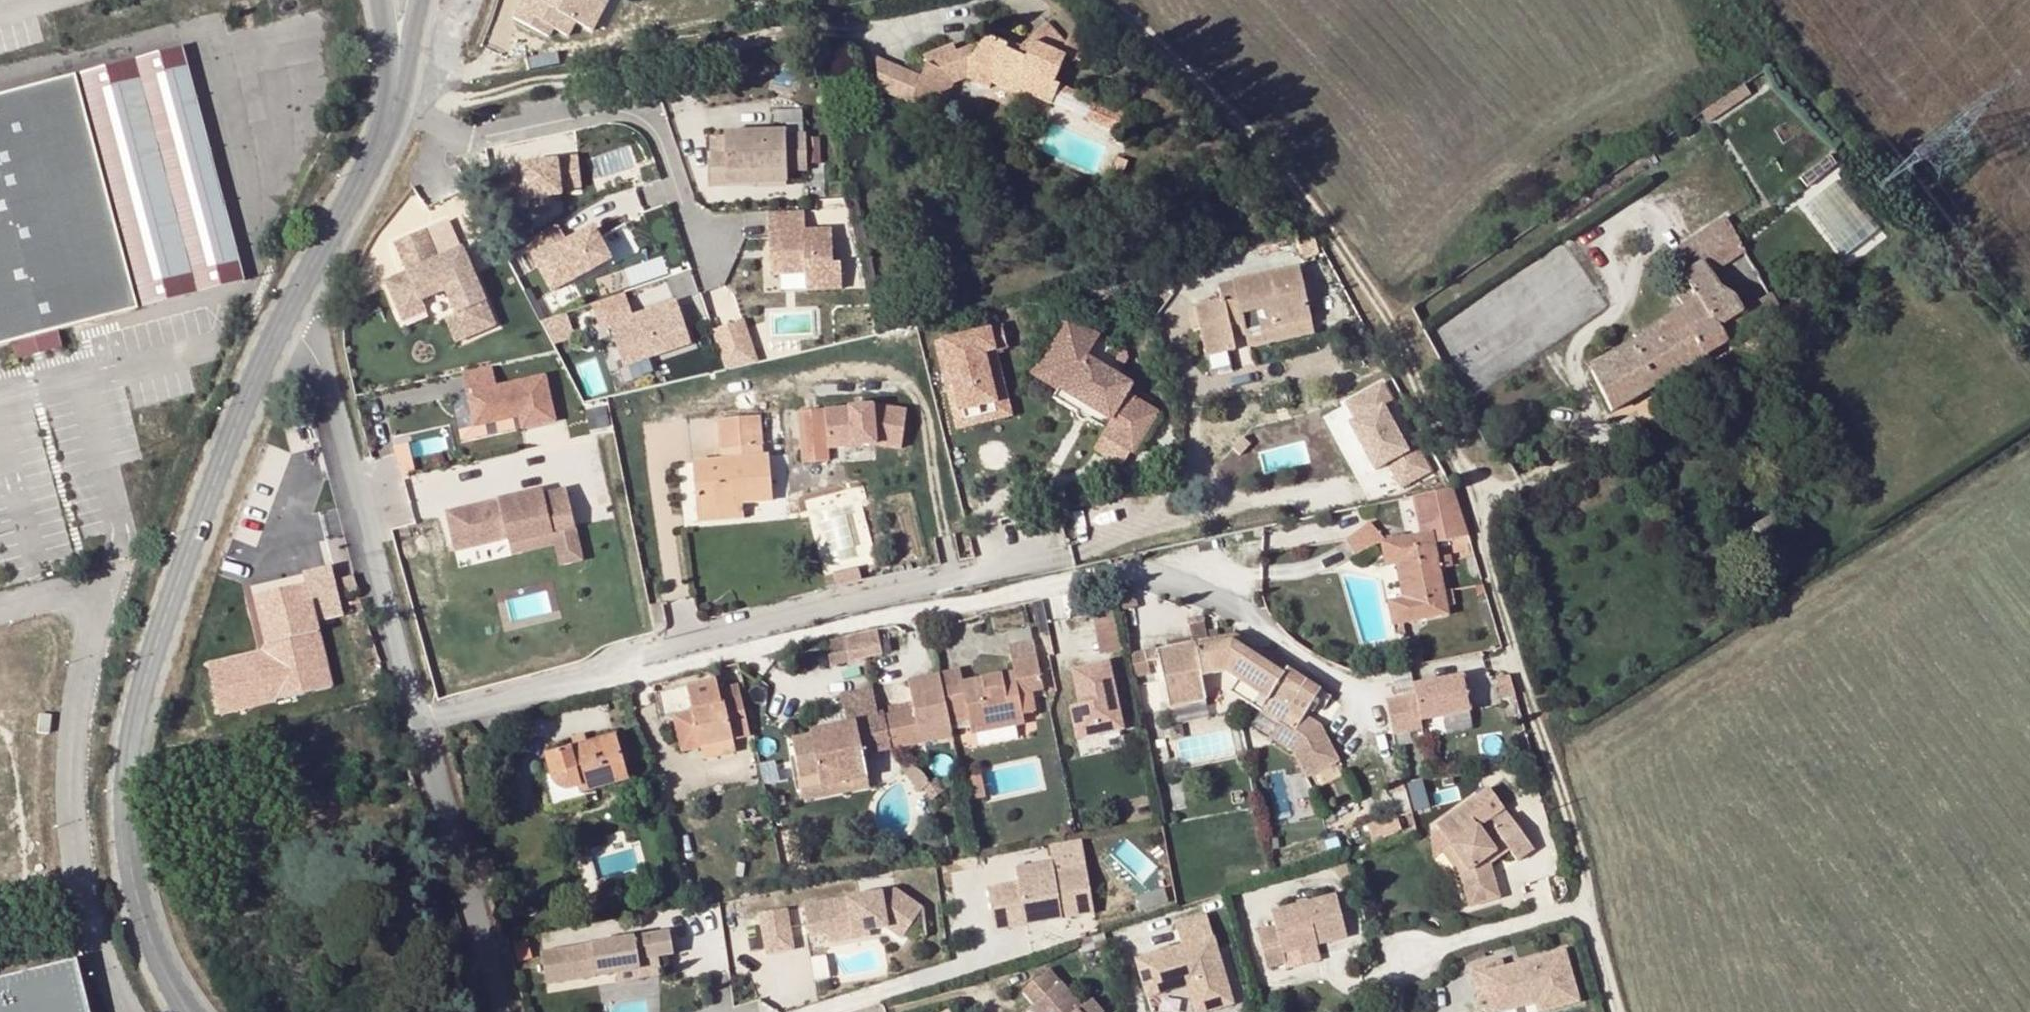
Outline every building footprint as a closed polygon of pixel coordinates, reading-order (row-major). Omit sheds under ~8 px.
[(536,0),(535,0),(524,0),(513,20),(548,38),(553,30),(567,37),(575,23),(592,32),(608,0),(607,0),(536,0)] [(1006,51),(1008,46),(983,36),(979,42),(965,62),(972,66),(995,75),(992,85),(1025,98),(1026,95),(1051,105),(1056,94),(1060,86),(1055,85),(1066,57),(1062,55),(1067,45),(1047,24),(1020,48),(1017,56),(1006,51)] [(1067,45),(1062,55),(1066,57),(1080,63),(1088,44),(1070,36),(1067,45)] [(979,42),(956,52),(961,64),(965,62),(979,42)] [(1009,42),(1008,46),(1006,51),(1017,56),(1020,48),(1009,42)] [(961,64),(956,52),(953,44),(923,56),(926,63),(919,75),(875,56),(878,90),(940,116),(954,84),(966,79),(972,66),(965,62),(961,64)] [(0,96),(0,345),(243,279),(178,48),(0,96)] [(995,75),(972,66),(966,79),(990,89),(992,85),(995,75)] [(1060,86),(1056,94),(1090,108),(1085,121),(1119,135),(1127,114),(1060,86)] [(1745,87),(1702,116),(1709,126),(1752,97),(1745,87)] [(726,134),(727,156),(710,157),(711,186),(727,186),(727,175),(787,174),(806,173),(806,136),(786,136),(786,132),(726,134)] [(1828,156),(1800,179),(1807,189),(1836,165),(1828,156)] [(1117,158),(1112,172),(1122,176),(1127,162),(1117,158)] [(556,166),(502,175),(508,215),(529,211),(528,206),(562,201),(561,195),(582,192),(577,161),(556,165),(556,166)] [(727,175),(727,186),(788,185),(787,174),(727,175)] [(804,213),(768,215),(770,277),(804,275),(806,293),(841,291),(840,265),(832,265),(831,232),(805,233),(804,213)] [(1739,241),(1724,217),(1668,251),(1683,276),(1739,241)] [(556,226),(524,243),(550,294),(609,263),(593,232),(567,245),(556,226)] [(436,258),(425,231),(395,243),(407,272),(386,282),(398,312),(421,302),(446,292),(455,314),(465,339),(495,326),(462,247),(436,258)] [(1319,256),(1314,236),(1298,240),(1302,260),(1319,256)] [(1298,240),(1285,243),(1291,263),(1302,260),(1298,240)] [(1747,255),(1739,241),(1683,276),(1698,302),(1725,341),(1778,309),(1770,295),(1743,311),(1733,298),(1721,292),(1711,275),(1747,255)] [(1222,306),(1222,304),(1186,311),(1190,331),(1200,329),(1207,359),(1236,353),(1233,339),(1229,324),(1241,321),(1245,336),(1267,332),(1270,346),(1294,340),(1291,326),(1311,323),(1299,269),(1232,283),(1236,303),(1222,306)] [(1698,302),(1683,276),(1668,286),(1683,311),(1698,302)] [(1218,287),(1222,304),(1222,306),(1236,303),(1232,283),(1218,287)] [(623,295),(590,306),(598,330),(607,327),(622,369),(689,346),(675,304),(631,319),(621,322),(619,316),(629,312),(623,295)] [(398,312),(402,321),(425,312),(421,302),(398,312)] [(1698,302),(1683,311),(1674,317),(1687,340),(1690,338),(1699,353),(1696,354),(1700,363),(1717,353),(1728,346),(1725,341),(1698,302)] [(629,312),(619,316),(621,322),(631,319),(629,312)] [(445,318),(456,343),(465,339),(455,314),(445,318)] [(1042,373),(1072,320),(1065,316),(1030,375),(1059,392),(1055,399),(1077,413),(1077,416),(1078,418),(1079,419),(1081,420),(1085,421),(1088,420),(1089,419),(1107,430),(1111,422),(1065,395),(1068,388),(1042,373)] [(1613,414),(1700,363),(1696,354),(1699,353),(1690,338),(1687,340),(1674,317),(1592,374),(1613,414)] [(1099,336),(1072,320),(1042,373),(1068,388),(1065,395),(1111,422),(1107,430),(1103,436),(1134,454),(1158,413),(1127,395),(1133,385),(1087,358),(1099,336)] [(1233,339),(1245,336),(1241,321),(1229,324),(1233,339)] [(742,323),(733,326),(740,349),(750,346),(742,323)] [(1291,326),(1294,340),(1314,336),(1311,323),(1291,326)] [(733,326),(712,333),(725,372),(756,365),(750,346),(740,349),(733,326)] [(1233,339),(1236,353),(1270,346),(1267,332),(1245,336),(1233,339)] [(1009,362),(941,379),(960,447),(1012,434),(999,385),(1015,382),(1009,362)] [(493,366),(462,373),(474,426),(519,417),(522,429),(555,422),(545,376),(497,387),(493,366)] [(1391,466),(1403,489),(1436,472),(1389,378),(1346,400),(1381,471),(1391,466)] [(875,409),(797,414),(801,467),(833,464),(832,451),(878,448),(903,450),(908,412),(875,409)] [(718,421),(720,451),(738,450),(739,460),(762,458),(759,418),(718,421)] [(738,450),(720,451),(721,461),(739,460),(738,450)] [(762,458),(739,460),(721,461),(692,463),(696,508),(739,505),(772,503),(768,458),(762,458)] [(544,494),(543,491),(446,512),(455,552),(507,540),(508,544),(576,529),(567,489),(544,494)] [(1467,540),(1452,490),(1415,498),(1423,538),(1382,545),(1386,567),(1396,566),(1403,602),(1390,604),(1396,636),(1405,639),(1402,625),(1448,617),(1446,608),(1455,606),(1452,592),(1444,594),(1440,569),(1453,567),(1451,556),(1438,558),(1436,546),(1467,540)] [(739,505),(696,508),(697,519),(740,516),(739,505)] [(1394,543),(1376,522),(1351,540),(1364,558),(1382,545),(1394,543)] [(876,523),(864,525),(866,532),(877,529),(876,523)] [(583,561),(576,529),(508,544),(511,556),(556,545),(560,566),(583,561)] [(1776,531),(1753,546),(1759,556),(1783,542),(1776,531)] [(334,568),(352,565),(347,533),(328,536),(334,568)] [(224,713),(339,686),(324,622),(351,616),(339,563),(309,570),(311,580),(257,593),(270,647),(212,660),(224,713)] [(862,583),(859,567),(833,573),(836,588),(862,583)] [(358,595),(354,578),(344,580),(348,598),(358,595)] [(1484,597),(1481,587),(1474,588),(1475,598),(1484,597)] [(1131,593),(1113,588),(1117,611),(1133,608),(1131,593)] [(1114,611),(1096,615),(1104,656),(1122,653),(1114,611)] [(1166,645),(1167,651),(1219,641),(1218,633),(1206,635),(1203,620),(1187,623),(1191,640),(1166,645)] [(878,628),(860,632),(865,659),(883,655),(878,628)] [(865,659),(860,632),(825,639),(830,666),(865,659)] [(1240,649),(1244,643),(1235,638),(1167,651),(1158,653),(1169,708),(1205,702),(1201,677),(1225,672),(1237,681),(1229,694),(1255,710),(1277,723),(1268,739),(1290,755),(1304,781),(1343,761),(1331,727),(1316,717),(1313,723),(1303,718),(1306,711),(1311,703),(1316,707),(1323,696),(1256,652),(1252,658),(1240,649)] [(998,677),(1009,726),(1025,722),(1024,716),(1020,693),(1033,690),(1043,689),(1034,643),(1009,647),(1015,674),(998,677)] [(1256,652),(1244,643),(1240,649),(1252,658),(1256,652)] [(1158,653),(1157,650),(1145,652),(1145,654),(1148,666),(1149,666),(1160,664),(1158,653)] [(1145,654),(1131,657),(1137,682),(1152,679),(1149,666),(1148,666),(1145,654)] [(1112,666),(1077,672),(1083,707),(1073,709),(1080,743),(1126,734),(1112,666)] [(971,733),(1009,726),(998,677),(962,684),(959,673),(938,677),(948,725),(968,722),(971,733)] [(1513,694),(1507,676),(1492,677),(1499,698),(1513,694)] [(948,725),(938,677),(907,682),(911,704),(913,713),(891,717),(878,720),(871,690),(840,697),(845,727),(809,734),(810,742),(791,746),(798,780),(819,776),(822,786),(866,778),(861,755),(859,741),(888,735),(890,749),(951,737),(948,725)] [(1459,677),(1410,687),(1412,697),(1383,702),(1389,735),(1419,729),(1417,721),(1466,711),(1459,677)] [(657,698),(662,721),(676,717),(684,753),(701,749),(734,742),(733,738),(747,735),(736,689),(720,693),(717,684),(707,687),(657,698)] [(1033,690),(1020,693),(1024,716),(1038,714),(1033,690)] [(889,709),(891,717),(913,713),(911,704),(889,709)] [(1277,723),(1255,710),(1245,726),(1268,739),(1277,723)] [(1316,717),(1306,711),(1303,718),(1313,723),(1316,717)] [(50,715),(39,714),(37,733),(48,735),(50,715)] [(861,755),(890,749),(888,735),(859,741),(861,755)] [(537,813),(548,810),(545,800),(583,789),(585,794),(628,783),(615,738),(545,759),(548,774),(528,780),(537,813)] [(734,742),(701,749),(703,761),(736,753),(734,742)] [(917,771),(915,771),(912,773),(922,787),(929,783),(926,779),(922,774),(917,771)] [(981,774),(967,777),(972,801),(986,797),(981,774)] [(868,787),(866,778),(822,786),(819,776),(798,780),(803,800),(868,787)] [(1436,825),(1440,831),(1469,872),(1462,877),(1470,904),(1503,897),(1493,863),(1489,858),(1499,851),(1503,856),(1512,850),(1521,862),(1536,851),(1511,816),(1497,827),(1499,831),(1487,839),(1479,828),(1506,809),(1490,786),(1436,825)] [(545,800),(548,810),(586,801),(585,794),(583,789),(545,800)] [(780,794),(768,796),(771,812),(779,811),(778,802),(782,802),(780,794)] [(1396,816),(1367,825),(1371,839),(1400,830),(1396,816)] [(1469,872),(1440,831),(1431,838),(1435,857),(1443,851),(1462,877),(1469,872)] [(1489,858),(1493,863),(1503,856),(1499,851),(1489,858)] [(1053,863),(1054,874),(1074,871),(1072,860),(1053,863)] [(987,888),(995,931),(1025,926),(1023,916),(1061,909),(1062,919),(1094,914),(1086,868),(1074,871),(1054,874),(1053,863),(1053,862),(1015,868),(1018,883),(987,888)] [(803,905),(807,929),(825,926),(826,935),(827,937),(868,931),(885,928),(902,940),(923,909),(896,890),(803,905)] [(593,896),(575,901),(580,918),(597,913),(593,896)] [(1271,973),(1290,967),(1288,956),(1322,946),(1351,938),(1338,896),(1274,916),(1279,931),(1261,937),(1271,973)] [(794,950),(787,909),(759,913),(766,955),(794,950)] [(1023,916),(1025,926),(1062,919),(1061,909),(1023,916)] [(1136,962),(1148,999),(1187,986),(1195,1011),(1210,1011),(1235,1004),(1208,919),(1178,928),(1184,947),(1136,962)] [(809,937),(826,935),(825,926),(807,929),(809,937)] [(868,931),(827,937),(828,943),(869,937),(868,931)] [(670,933),(541,954),(546,984),(640,969),(641,969),(639,959),(674,954),(670,933)] [(1288,956),(1290,967),(1325,957),(1322,946),(1288,956)] [(1486,957),(1484,950),(1463,956),(1464,963),(1486,957)] [(1514,1006),(1511,998),(1540,991),(1546,1010),(1580,1000),(1566,950),(1505,967),(1505,962),(1472,972),(1479,1002),(1488,1000),(1493,1011),(1514,1006)] [(641,969),(640,969),(641,978),(662,975),(659,956),(639,959),(641,969)] [(0,979),(0,1011),(87,1011),(74,960),(0,979)] [(1045,975),(1041,978),(1053,992),(1058,988),(1045,975)] [(1058,988),(1053,992),(1041,978),(1019,997),(1032,1011),(1078,1011),(1058,988)] [(1514,1006),(1534,1000),(1538,1011),(1540,1011),(1546,1010),(1540,991),(1511,998),(1514,1006)]
